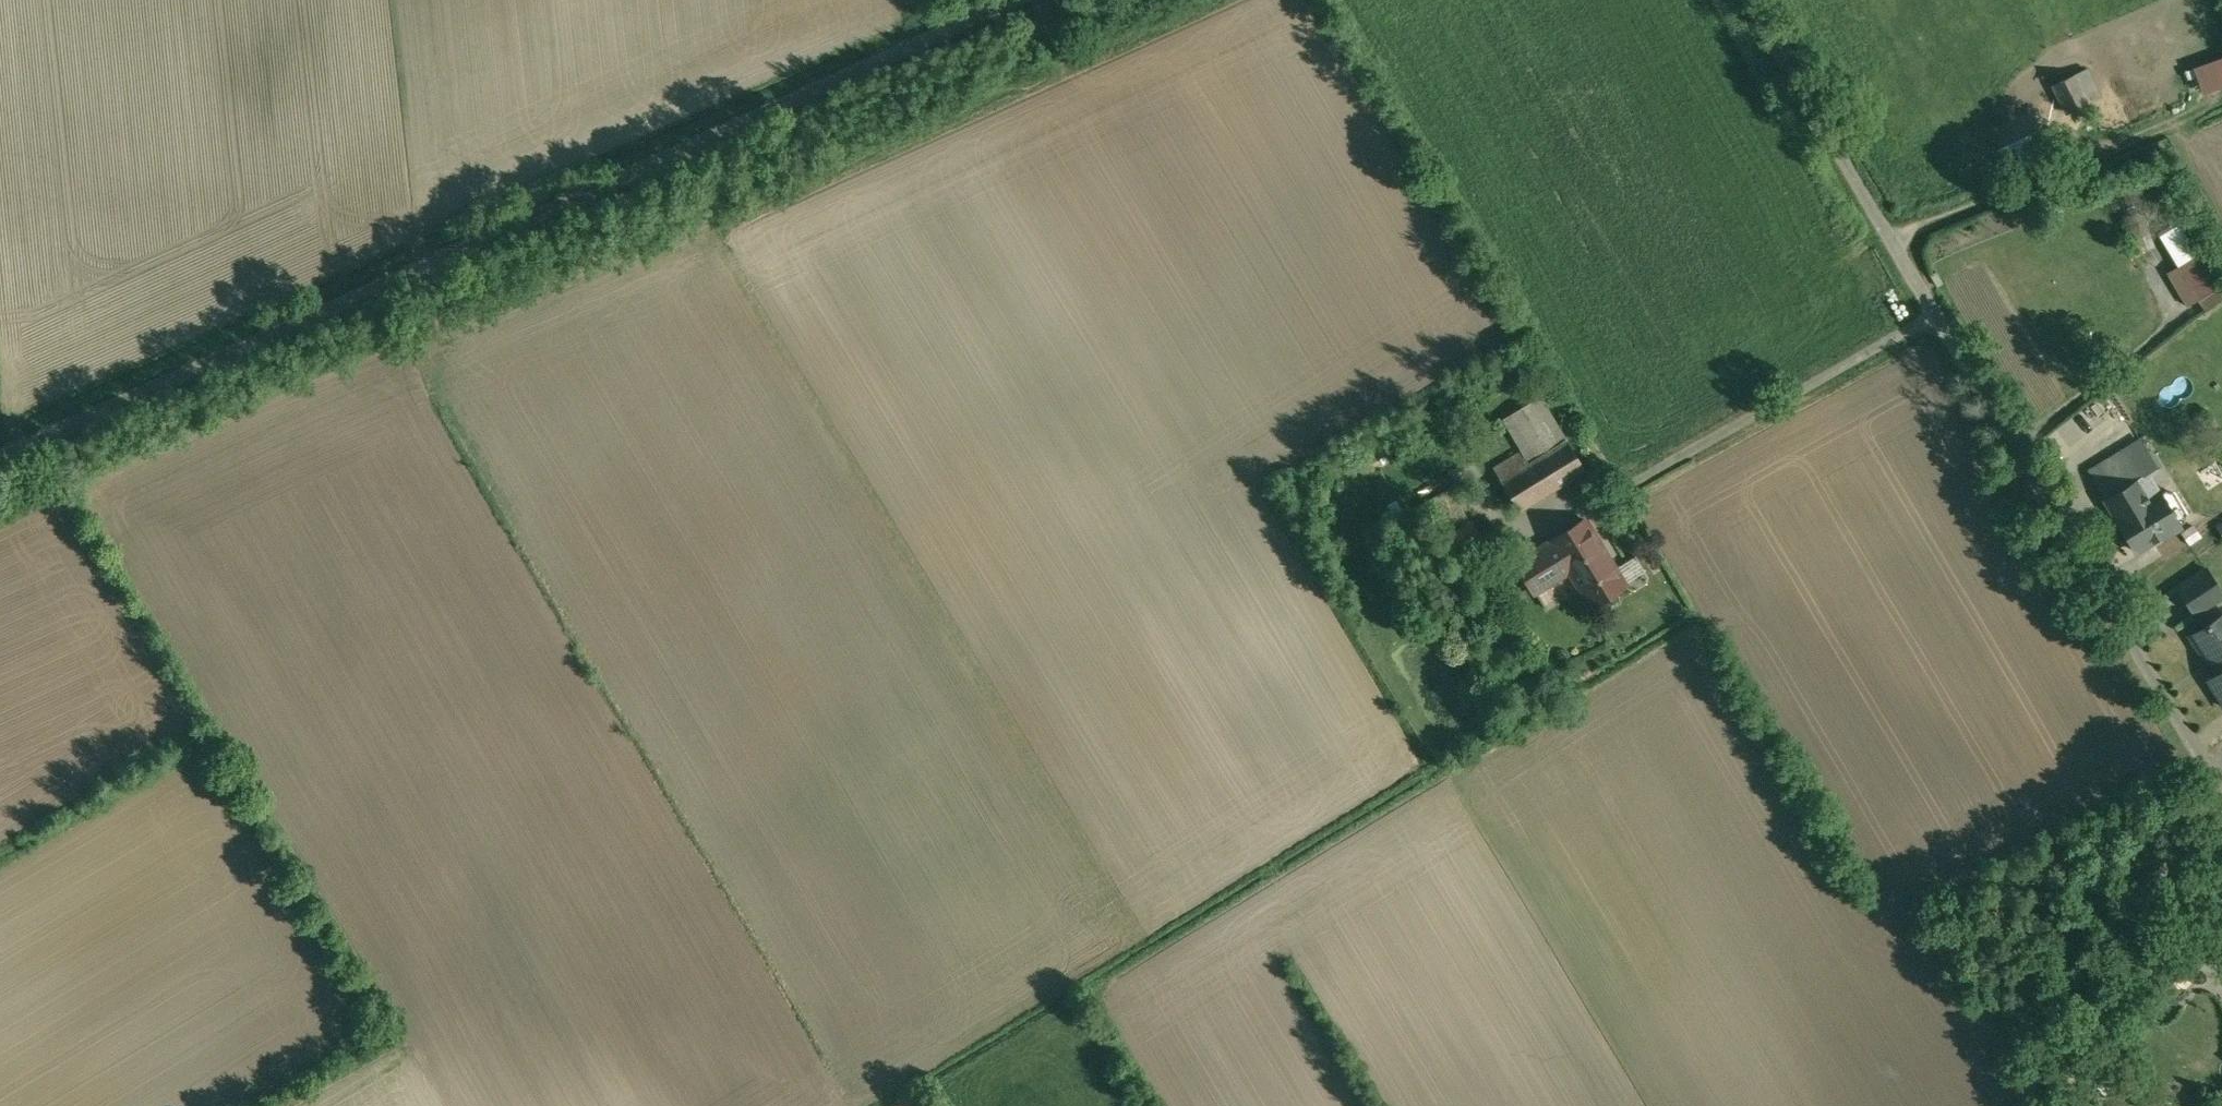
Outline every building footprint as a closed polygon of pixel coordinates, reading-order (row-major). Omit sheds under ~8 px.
[(2198,65),(2207,92),(2221,87),(2221,56),(2198,65)] [(2088,67),(2051,85),(2065,114),(2102,97),(2088,67)] [(2007,171),(2061,146),(2042,104),(1988,129),(2007,171)] [(2137,238),(2155,232),(2146,208),(2129,214),(2137,238)] [(2221,299),(2221,280),(2204,249),(2166,272),(2187,307),(2198,301),(2206,312),(2221,299)] [(1586,465),(1541,394),(1505,416),(1525,448),(1496,466),(1521,506),(1586,465)] [(2149,450),(2096,482),(2106,500),(2149,474),(2159,468),(2149,450)] [(2149,474),(2106,500),(2117,518),(2115,526),(2120,534),(2128,536),(2137,551),(2162,536),(2164,539),(2181,528),(2149,474)] [(1586,515),(1517,558),(1537,590),(1572,568),(1593,602),(1627,580),(1586,515)] [(2178,587),(2196,614),(2221,597),(2221,591),(2207,568),(2178,587)] [(2193,634),(2195,637),(2194,641),(2201,652),(2205,653),(2218,673),(2209,678),(2221,699),(2221,616),(2193,634)]
